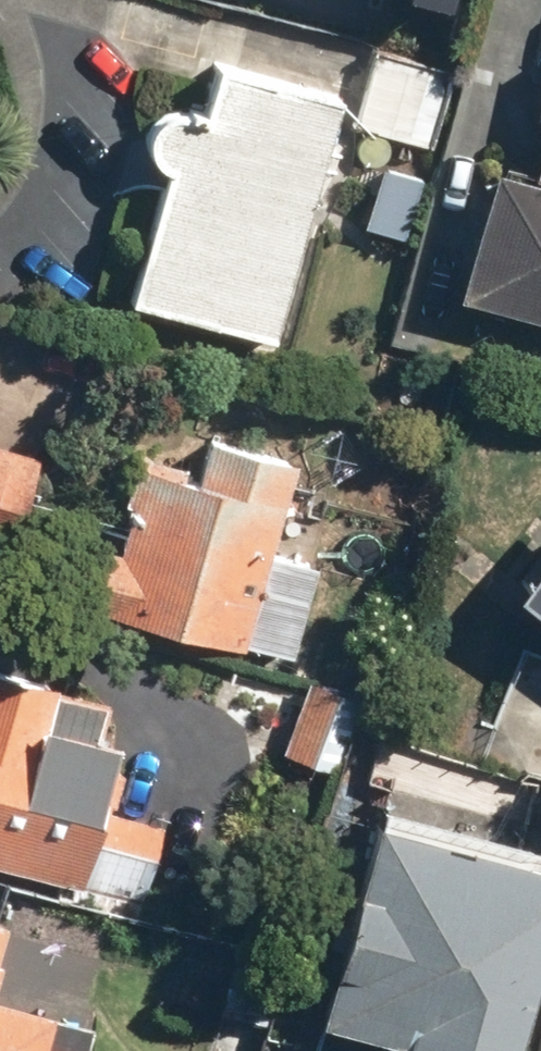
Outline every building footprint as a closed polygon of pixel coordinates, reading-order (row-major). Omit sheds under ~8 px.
[(442,29),(450,0),(340,0),(442,29)] [(330,101),(204,67),(195,106),(183,108),(172,110),(158,113),(138,125),(133,146),(138,164),(155,174),(123,305),(268,345),(330,101)] [(482,174),(446,299),(540,327),(540,122),(523,185),(482,174)] [(188,474),(124,456),(110,504),(120,507),(87,616),(238,653),(239,648),(288,659),(310,568),(262,556),(287,466),(197,441),(188,474)] [(8,557),(16,510),(36,459),(0,449),(0,555),(8,557)] [(500,598),(540,631),(540,548),(500,598)] [(70,889),(72,881),(139,899),(160,826),(93,807),(109,748),(89,742),(98,709),(48,695),(50,689),(0,675),(0,870),(70,889)] [(359,827),(308,1029),(394,1050),(512,1050),(540,936),(540,873),(359,827)] [(90,1030),(0,1005),(0,1050),(85,1050),(90,1030)]
